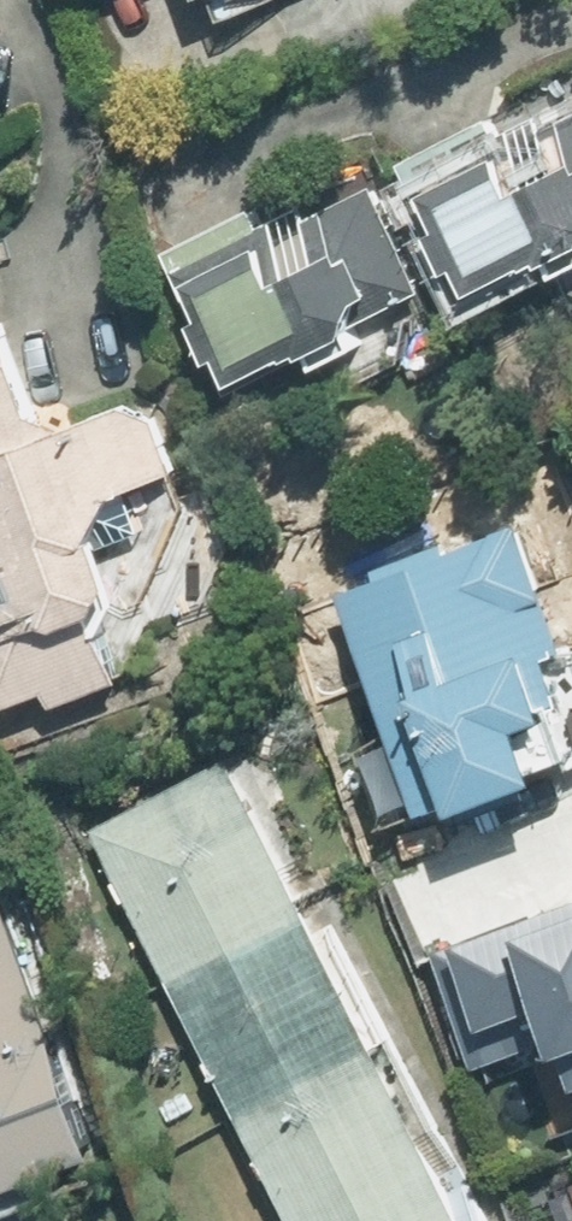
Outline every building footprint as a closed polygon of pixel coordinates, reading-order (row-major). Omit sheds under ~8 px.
[(475,292),(571,242),(571,106),(508,139),(492,109),(403,155),(475,292)] [(166,249),(236,383),(424,285),(364,172),(264,224),(254,204),(166,249)] [(0,315),(0,710),(3,718),(122,674),(96,602),(109,597),(102,579),(114,574),(98,530),(118,483),(173,463),(146,390),(48,426),(6,312),(0,315)] [(343,584),(429,806),(571,751),(571,720),(543,644),(566,635),(520,516),(343,584)] [(227,752),(97,819),(305,1220),(470,1220),(227,752)] [(98,1144),(0,896),(0,1182),(98,1144)] [(471,1076),(554,1050),(571,1105),(571,900),(429,945),(471,1076)]
